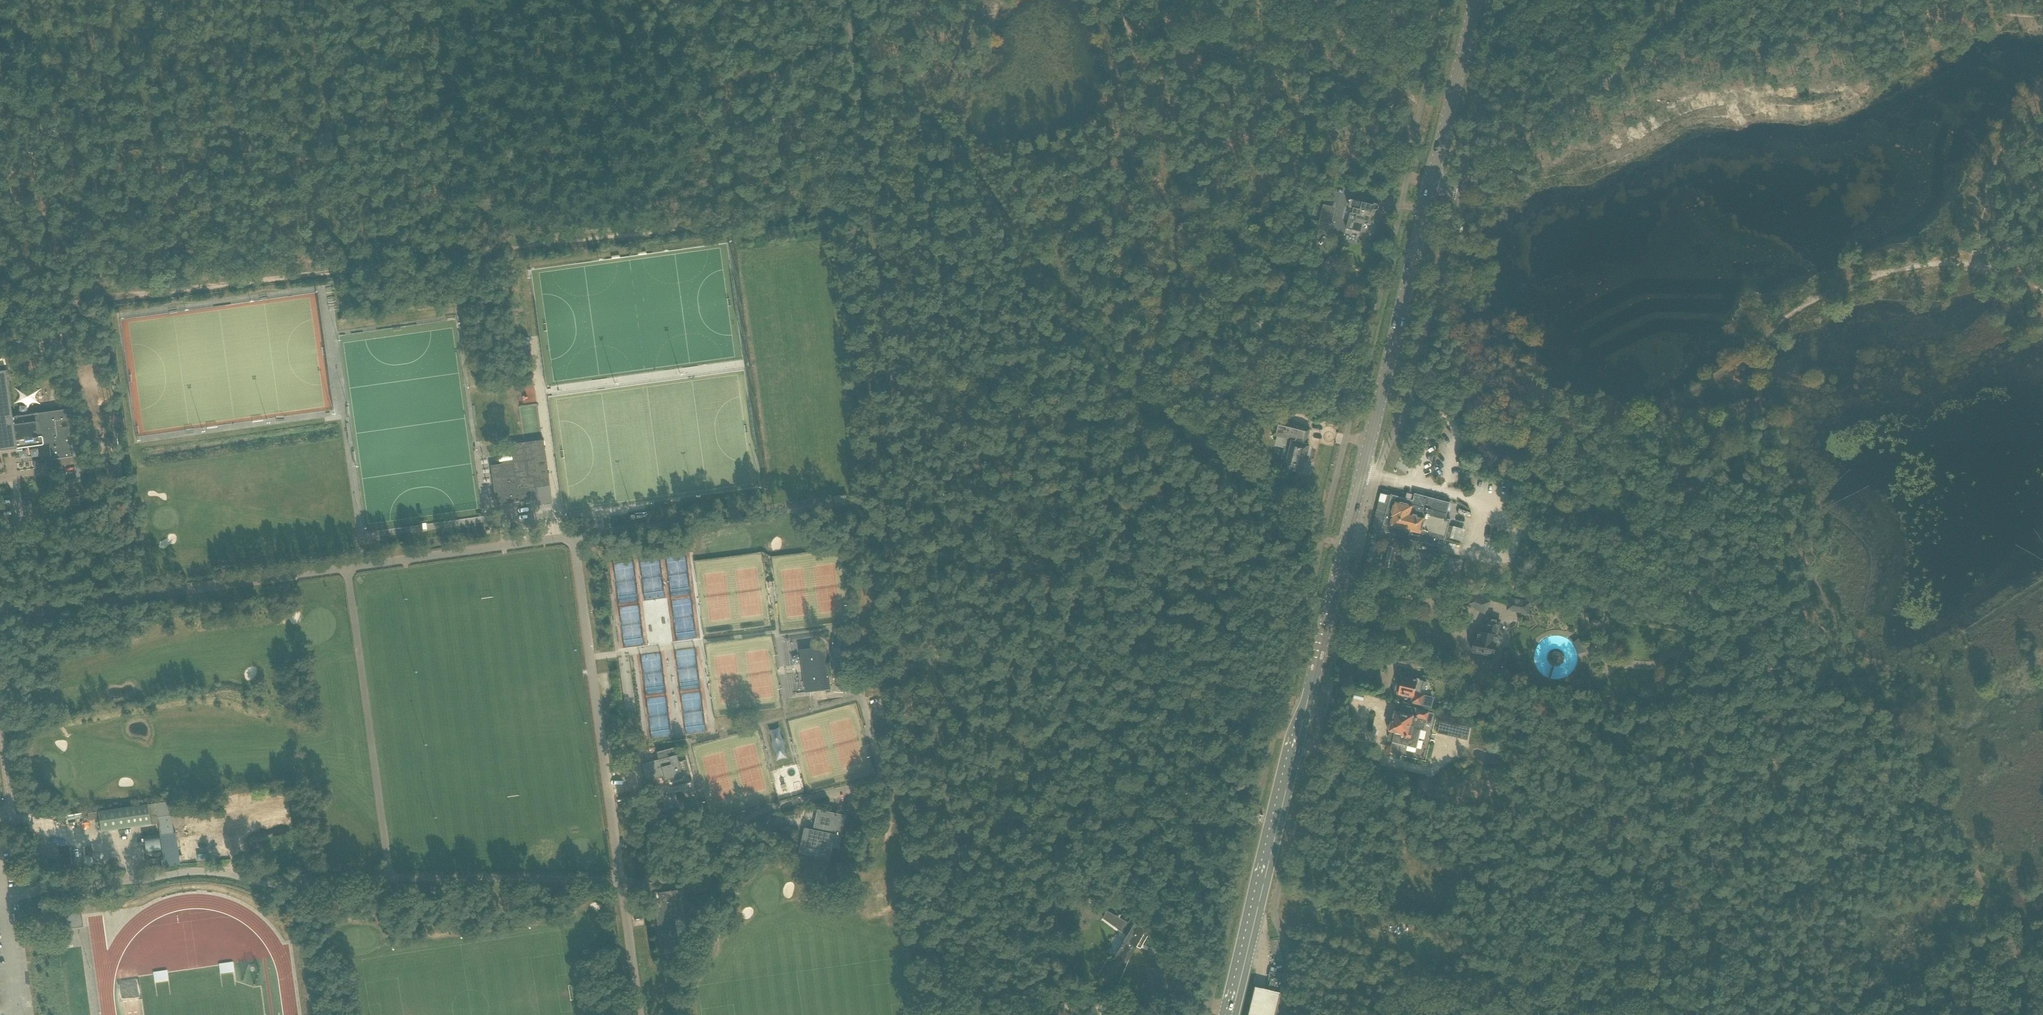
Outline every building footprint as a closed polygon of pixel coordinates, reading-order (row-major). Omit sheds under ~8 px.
[(1350,202),(1348,208),(1350,208),(1350,211),(1352,211),(1352,214),(1350,213),(1346,229),(1361,232),(1363,224),(1372,226),(1375,211),(1378,209),(1379,206),(1377,204),(1375,203),(1372,205),(1350,200),(1349,200),(1349,201),(1350,202)] [(1327,224),(1329,215),(1330,213),(1322,211),(1319,222),(1327,224)] [(1328,278),(1333,262),(1323,259),(1319,275),(1328,278)] [(50,444),(53,467),(61,466),(68,465),(74,464),(73,457),(69,426),(73,425),(70,409),(12,416),(6,370),(0,371),(0,451),(50,444)] [(1250,417),(1260,414),(1257,402),(1247,405),(1250,417)] [(520,419),(537,418),(537,404),(520,405),(520,419)] [(1276,420),(1272,435),(1277,436),(1292,440),(1290,450),(1284,448),(1281,459),(1287,460),(1285,468),(1293,470),(1302,473),(1305,461),(1304,461),(1305,456),(1307,456),(1309,445),(1306,444),(1310,429),(1300,427),(1276,420)] [(510,444),(511,448),(512,460),(502,462),(501,464),(493,465),(491,468),(493,485),(496,505),(530,500),(528,489),(534,488),(537,506),(552,503),(548,476),(543,440),(510,444)] [(480,462),(481,478),(490,477),(489,461),(480,462)] [(64,480),(67,498),(68,506),(80,504),(79,502),(89,501),(87,487),(86,477),(84,477),(76,479),(75,479),(64,480)] [(1450,503),(1414,493),(1412,502),(1410,501),(1409,505),(1395,502),(1391,516),(1393,517),(1389,530),(1389,531),(1401,534),(1400,537),(1418,542),(1418,541),(1438,547),(1440,539),(1445,540),(1450,519),(1446,518),(1450,503)] [(846,494),(835,495),(836,508),(848,506),(846,494)] [(1295,526),(1283,523),(1280,536),(1291,539),(1292,540),(1292,538),(1295,526)] [(1394,567),(1395,548),(1388,547),(1386,566),(1394,567)] [(1485,615),(1492,602),(1472,593),(1466,606),(1485,615)] [(1512,605),(1511,611),(1523,613),(1524,607),(1512,605)] [(1500,636),(1497,635),(1500,621),(1489,619),(1486,633),(1479,632),(1478,637),(1475,637),(1472,651),(1483,653),(1482,659),(1493,661),(1493,655),(1497,656),(1499,645),(1501,643),(1502,639),(1500,636)] [(1579,639),(1573,643),(1576,648),(1578,653),(1585,651),(1584,648),(1583,645),(1581,643),(1579,639)] [(827,668),(831,668),(831,667),(830,667),(829,661),(830,661),(830,660),(826,661),(825,647),(806,650),(812,691),(830,689),(827,668)] [(1543,662),(1539,662),(1539,677),(1575,675),(1574,654),(1542,655),(1543,662)] [(1402,678),(1398,693),(1408,695),(1412,696),(1410,702),(1421,705),(1431,707),(1433,696),(1424,694),(1420,693),(1421,689),(1422,689),(1424,690),(1426,682),(1423,682),(1418,680),(1410,678),(1410,680),(1402,678)] [(1469,691),(1483,701),(1489,693),(1475,683),(1469,691)] [(1388,725),(1387,727),(1388,728),(1388,730),(1390,731),(1391,731),(1394,732),(1392,741),(1392,743),(1389,753),(1401,756),(1404,745),(1417,748),(1421,729),(1423,730),(1425,722),(1431,723),(1433,713),(1416,709),(1415,716),(1405,714),(1395,712),(1393,721),(1392,720),(1392,722),(1390,722),(1389,723),(1388,724),(1388,725)] [(682,776),(678,762),(674,747),(656,752),(658,759),(642,764),(647,781),(663,777),(664,780),(682,776)] [(101,831),(158,823),(164,867),(180,864),(175,833),(173,833),(169,801),(98,811),(101,831)] [(838,847),(844,816),(818,810),(818,811),(822,812),(819,824),(816,823),(814,830),(805,829),(810,830),(806,849),(830,853),(828,861),(829,861),(832,846),(838,847)] [(187,839),(227,834),(225,817),(185,822),(187,839)] [(144,850),(160,849),(159,835),(143,835),(144,850)] [(679,951),(674,919),(684,918),(681,890),(658,893),(660,903),(654,903),(661,953),(679,951)] [(81,908),(65,910),(68,929),(83,927),(81,908)] [(1149,926),(1140,921),(1134,918),(1130,919),(1128,922),(1108,911),(1103,918),(1115,927),(1116,926),(1119,928),(1118,929),(1127,936),(1125,940),(1116,956),(1127,963),(1137,946),(1141,948),(1148,934),(1149,935),(1149,934),(1145,932),(1149,926)] [(219,964),(220,973),(235,971),(233,961),(219,964)] [(153,971),(155,981),(169,979),(167,969),(153,971)] [(1283,975),(1270,971),(1268,977),(1269,977),(1271,978),(1268,990),(1280,993),(1284,980),(1282,980),(1283,975)] [(1277,996),(1256,992),(1251,1014),(1273,1014),(1277,996)] [(1052,1004),(1053,1014),(1065,1014),(1064,1003),(1052,1004)]
